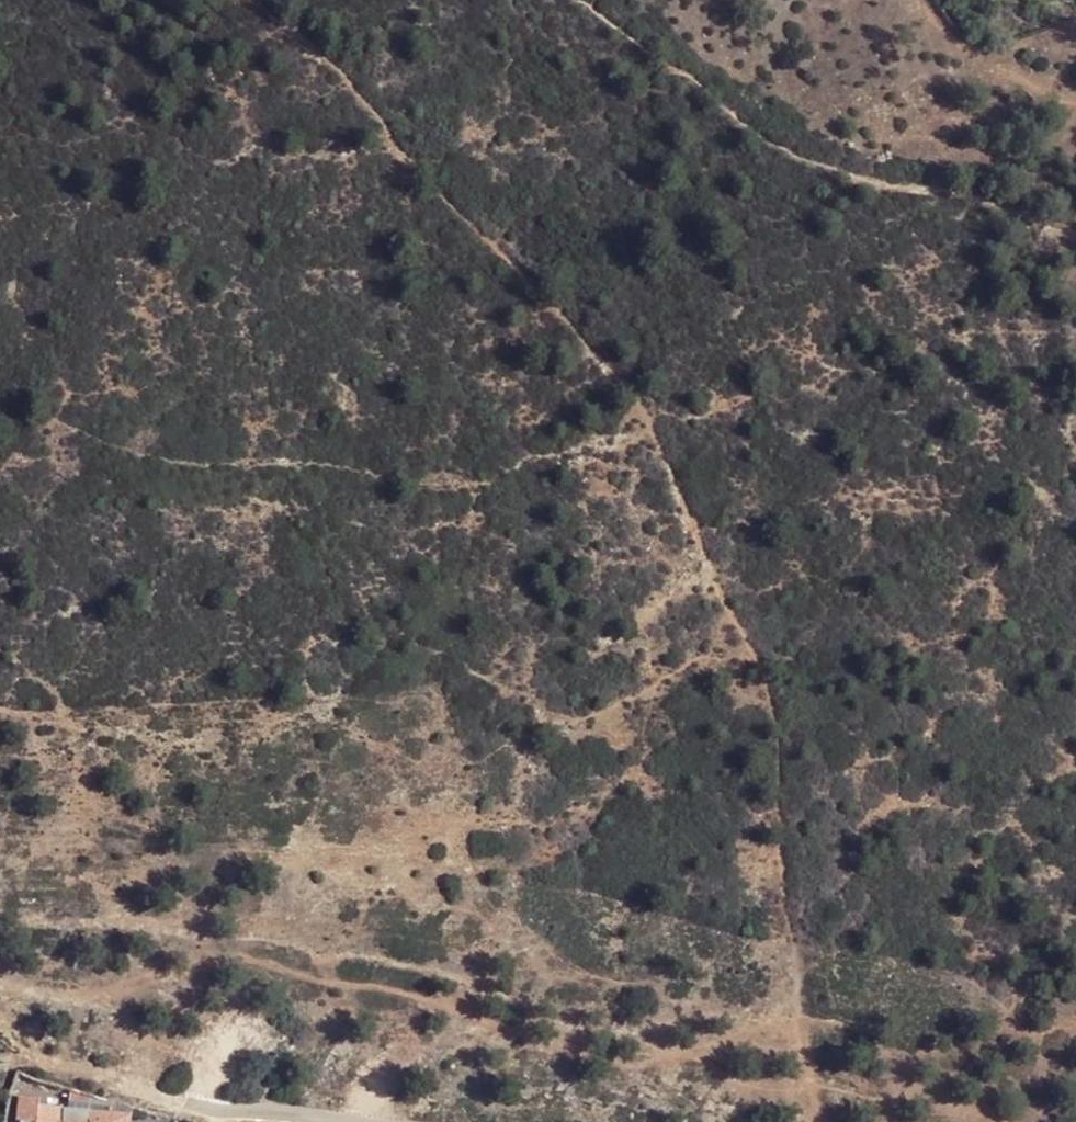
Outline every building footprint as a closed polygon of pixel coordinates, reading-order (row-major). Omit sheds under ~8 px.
[(130,1109),(19,1099),(17,1121),(129,1121),(130,1109)]
